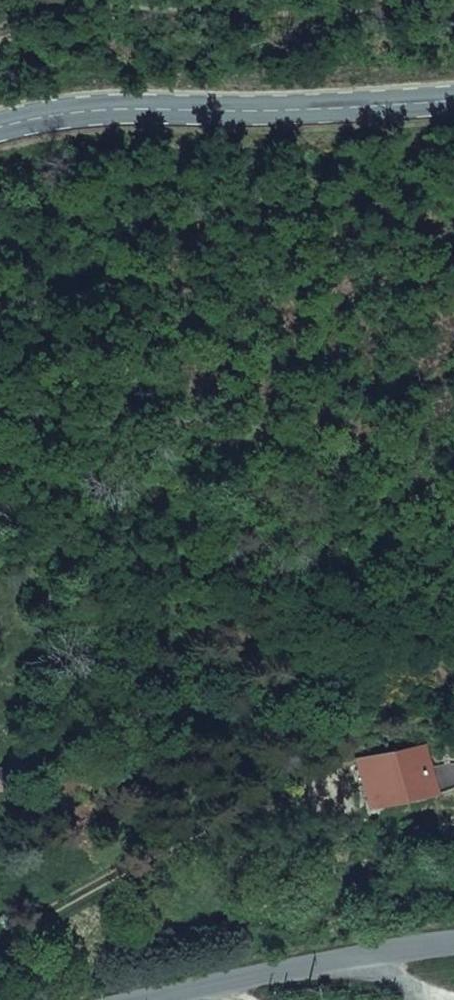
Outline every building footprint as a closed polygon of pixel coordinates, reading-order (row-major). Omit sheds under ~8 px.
[(418,752),(363,763),(370,801),(425,791),(418,752)]
